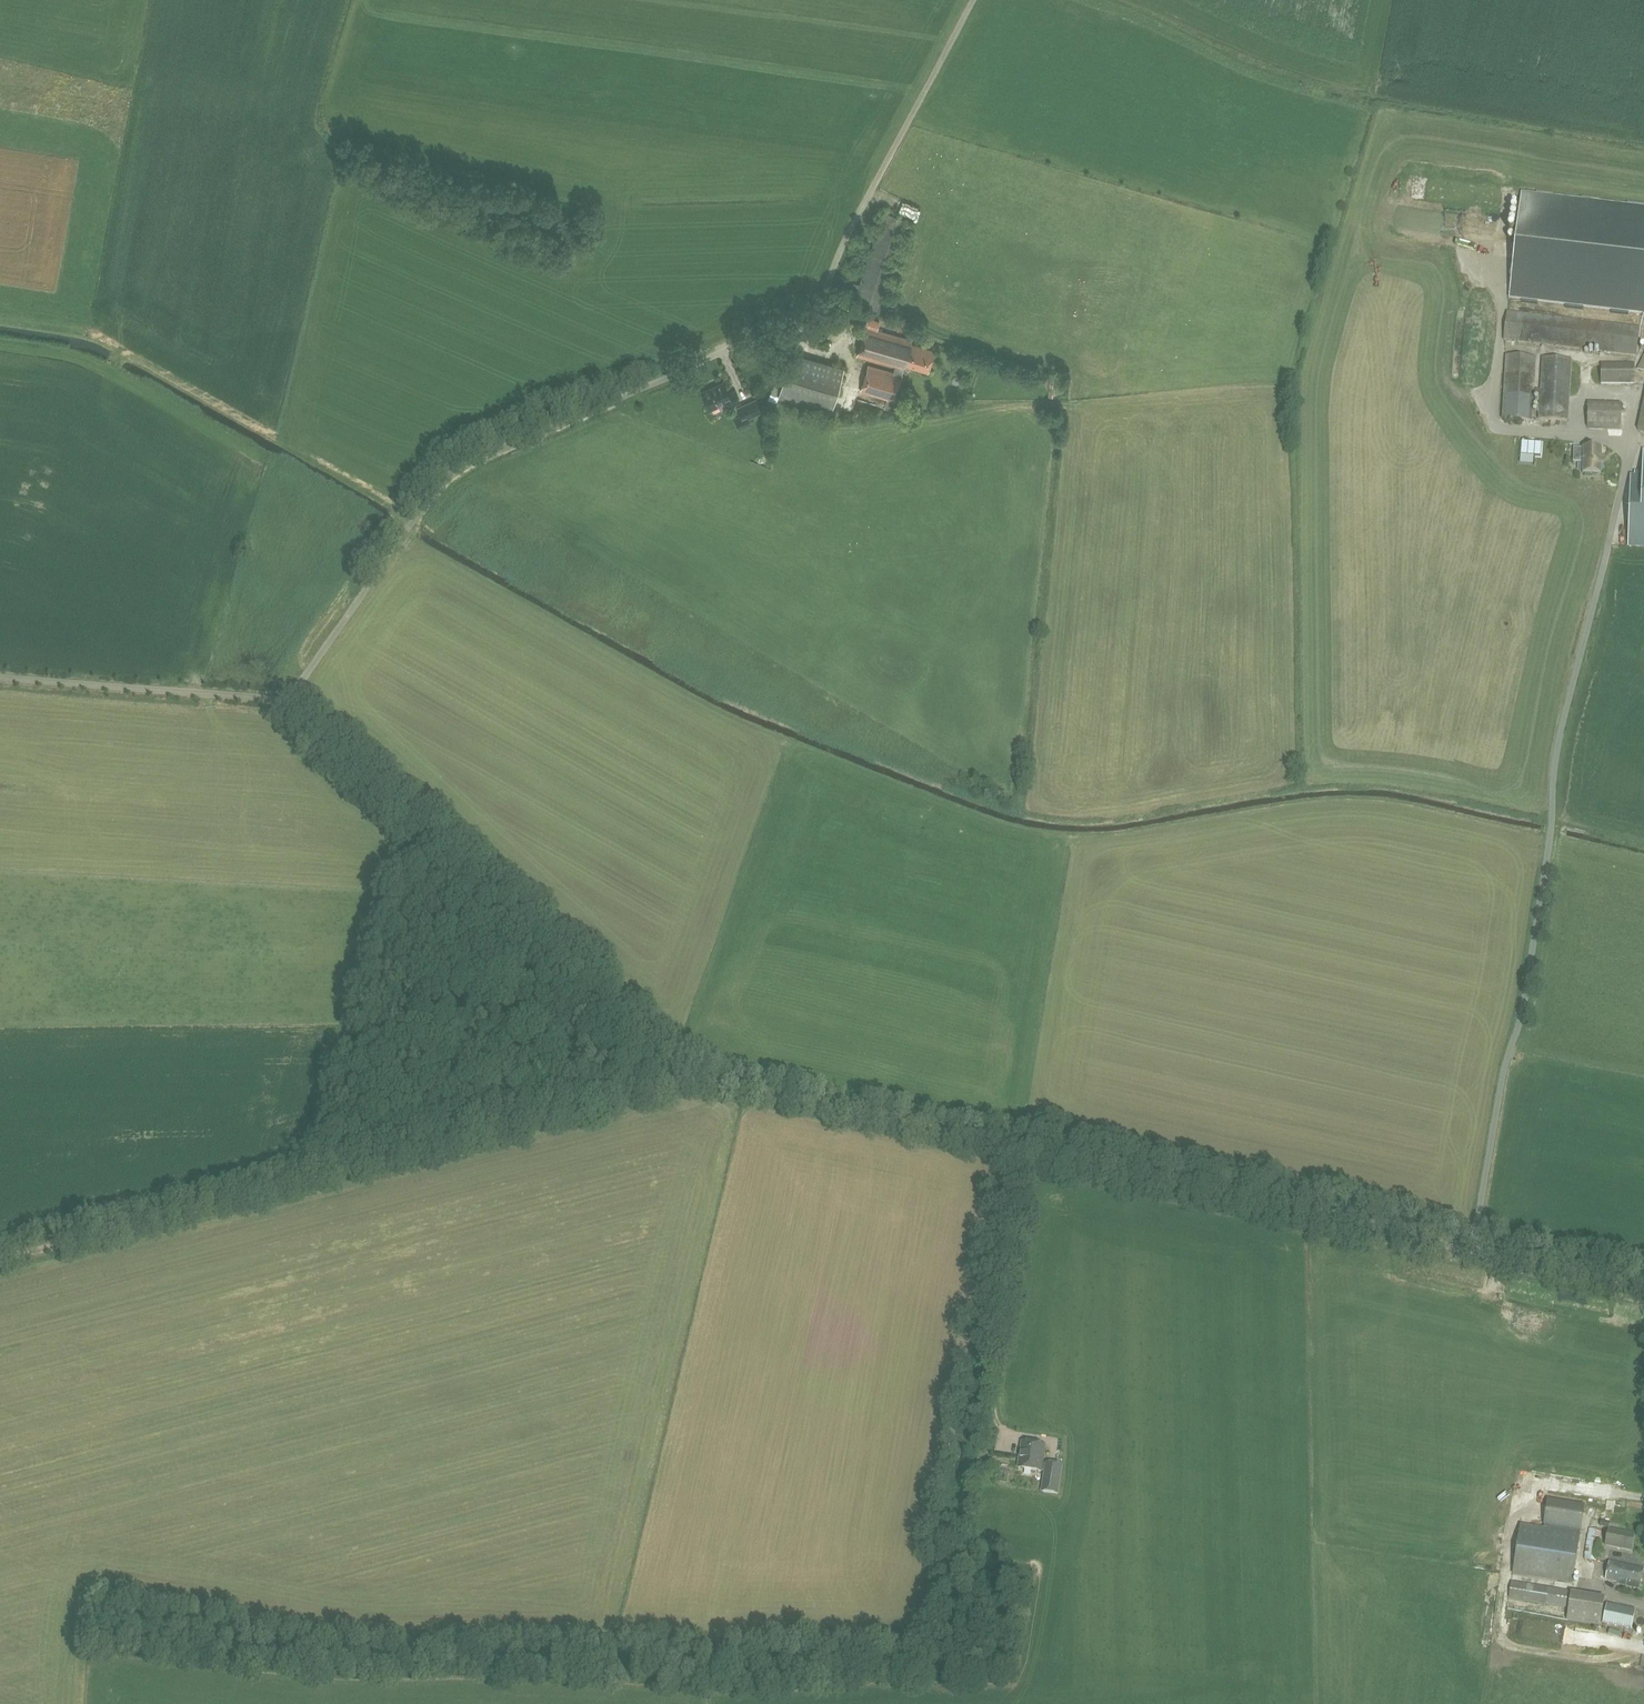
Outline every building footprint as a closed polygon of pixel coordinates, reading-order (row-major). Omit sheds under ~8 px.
[(1522,194),(1510,298),(1643,314),(1643,208),(1522,194)] [(911,222),(884,213),(854,304),(881,313),(911,222)] [(1637,356),(1640,327),(1508,312),(1505,340),(1637,356)] [(880,322),(868,318),(866,327),(858,356),(896,367),(894,374),(868,366),(861,391),(894,401),(905,363),(928,370),(934,350),(911,343),(912,341),(877,330),(880,322)] [(791,354),(778,396),(832,412),(844,370),(791,354)] [(1540,397),(1539,418),(1568,420),(1571,360),(1542,358),(1541,390),(1534,390),(1536,358),(1507,356),(1503,420),(1533,421),(1534,397),(1540,397)] [(1635,384),(1635,364),(1601,363),(1601,383),(1635,384)] [(1059,397),(1060,379),(1050,378),(1049,397),(1059,397)] [(726,402),(728,408),(740,403),(735,391),(728,394),(723,383),(702,392),(709,409),(726,402)] [(748,419),(756,415),(762,412),(756,398),(736,407),(740,415),(733,418),(739,430),(751,425),(748,419)] [(1622,429),(1622,404),(1588,403),(1587,428),(1622,429)] [(1572,463),(1583,463),(1583,473),(1601,474),(1602,448),(1584,448),(1584,449),(1573,449),(1572,463)] [(1629,547),(1643,547),(1643,451),(1643,476),(1632,475),(1629,547)] [(1047,1463),(1047,1465),(1042,1465),(1045,1445),(1023,1442),(1019,1468),(1041,1472),(1041,1470),(1046,1471),(1043,1492),(1058,1494),(1062,1465),(1047,1463)] [(1549,1499),(1545,1525),(1581,1530),(1585,1505),(1549,1499)] [(1598,1512),(1589,1513),(1589,1524),(1599,1524),(1598,1512)] [(1601,1521),(1610,1523),(1612,1516),(1603,1514),(1601,1521)] [(1573,1584),(1581,1535),(1522,1525),(1514,1574),(1573,1584)] [(1632,1551),(1635,1535),(1610,1529),(1606,1545),(1632,1551)] [(1592,1531),(1591,1562),(1602,1562),(1604,1531),(1592,1531)] [(1610,1561),(1606,1579),(1627,1584),(1627,1587),(1641,1590),(1643,1575),(1643,1569),(1610,1561)] [(1510,1598),(1569,1608),(1567,1620),(1601,1625),(1605,1598),(1512,1582),(1510,1598)] [(1607,1613),(1607,1627),(1635,1628),(1635,1613),(1607,1613)] [(1538,1640),(1544,1643),(1549,1635),(1543,1631),(1538,1640)]
